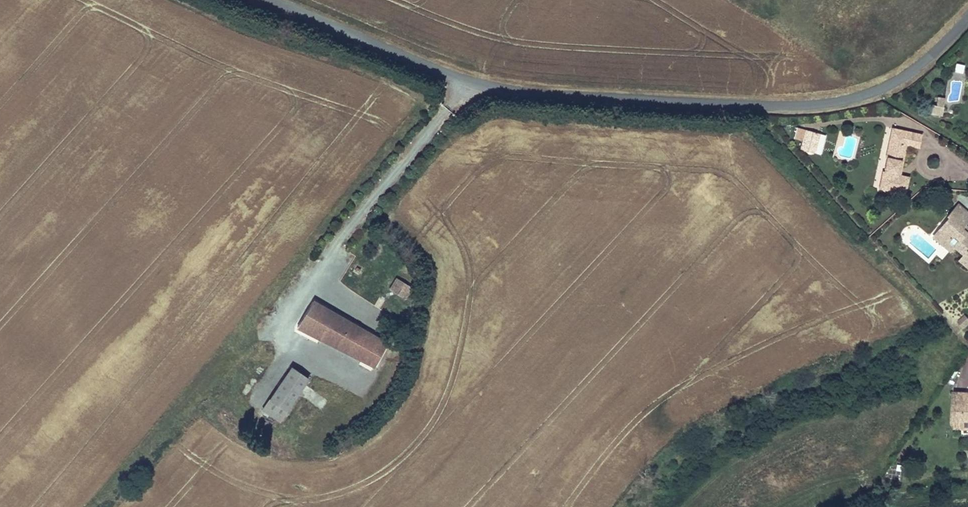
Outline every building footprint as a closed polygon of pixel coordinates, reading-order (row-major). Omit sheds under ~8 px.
[(947,114),(954,113),(953,106),(946,106),(947,114)] [(943,114),(944,123),(955,122),(954,113),(947,114),(943,114)] [(909,150),(910,143),(901,141),(899,148),(909,150)] [(823,161),(826,146),(814,143),(810,158),(823,161)] [(891,184),(890,184),(886,201),(912,207),(916,191),(907,188),(905,188),(908,174),(911,174),(915,158),(927,162),(931,149),(910,143),(909,150),(899,148),(894,170),(895,170),(891,184)] [(963,217),(953,229),(954,231),(943,245),(953,253),(957,248),(963,253),(959,258),(967,266),(967,242),(967,241),(967,240),(967,222),(963,217)] [(953,253),(943,245),(939,249),(956,262),(959,258),(963,253),(957,248),(953,253)] [(418,306),(425,293),(405,281),(397,293),(418,306)] [(355,363),(369,338),(317,311),(301,334),(355,363)] [(963,328),(967,325),(967,317),(966,314),(957,321),(963,328)] [(392,351),(369,338),(355,363),(379,376),(392,351)] [(298,375),(279,401),(295,413),(314,387),(298,375)] [(295,413),(279,401),(269,416),(285,428),(295,413)] [(959,409),(958,443),(967,443),(967,409),(959,409)]
